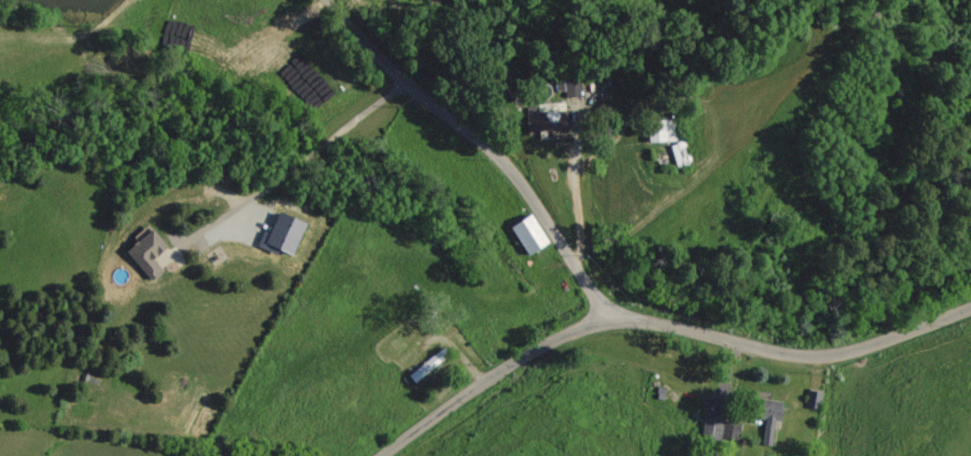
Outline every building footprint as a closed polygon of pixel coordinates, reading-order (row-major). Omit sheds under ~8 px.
[(564,81),(565,97),(577,96),(577,81),(564,81)] [(566,130),(565,103),(537,103),(537,112),(525,112),(525,131),(566,130)] [(674,141),(673,121),(647,122),(648,142),(674,141)] [(688,164),(683,141),(670,144),(675,167),(688,164)] [(275,254),(276,250),(290,255),(302,223),(275,212),(267,233),(262,231),(256,247),(275,254)] [(508,225),(524,255),(546,244),(530,214),(508,225)] [(160,270),(150,259),(165,245),(149,228),(123,252),(149,280),(160,270)] [(413,383),(448,355),(442,347),(407,375),(413,383)] [(760,444),(770,445),(773,420),(778,421),(780,403),(753,400),(751,417),(764,418),(760,444)] [(709,438),(720,439),(722,419),(711,418),(709,438)]
